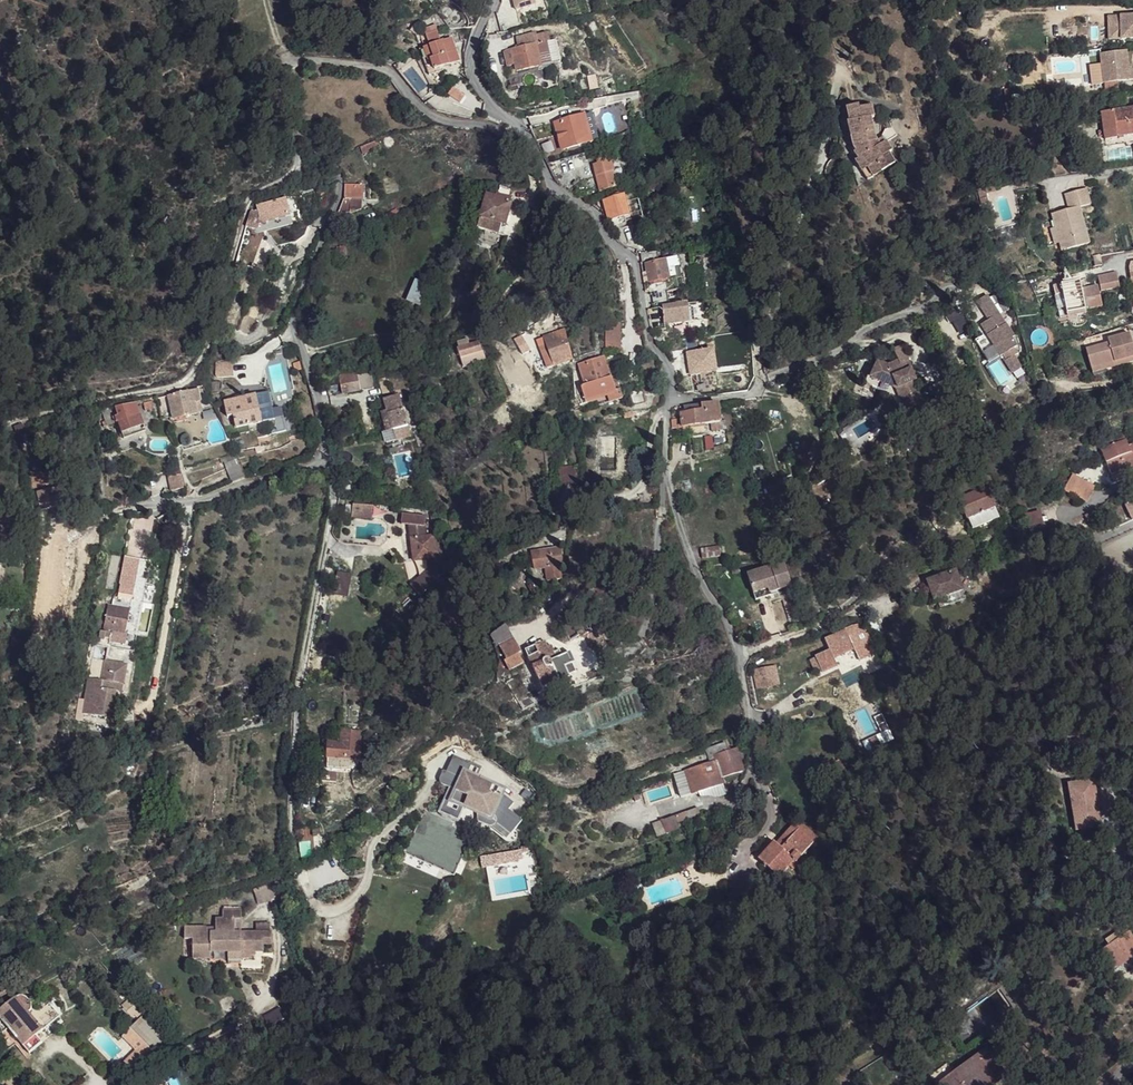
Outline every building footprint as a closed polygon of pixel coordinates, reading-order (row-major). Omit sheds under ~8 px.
[(535,7),(534,0),(513,0),(516,12),(535,7)] [(1117,16),(1105,17),(1106,39),(1118,39),(1117,16)] [(1117,16),(1118,39),(1132,39),(1132,16),(1117,16)] [(428,30),(430,36),(438,33),(436,27),(428,30)] [(430,47),(423,49),(432,73),(459,63),(451,40),(441,43),(438,33),(430,36),(426,37),(430,47)] [(518,50),(512,52),(517,69),(517,73),(552,65),(547,44),(549,43),(547,34),(536,37),(535,35),(516,39),(518,50)] [(547,44),(552,65),(560,63),(555,42),(549,43),(547,44)] [(1125,51),(1099,54),(1101,71),(1102,84),(1132,80),(1132,70),(1127,71),(1125,51)] [(517,69),(512,52),(504,54),(508,71),(517,69)] [(595,78),(588,79),(590,91),(598,90),(595,78)] [(614,78),(602,80),(606,96),(617,94),(614,78)] [(453,89),(448,96),(460,103),(465,96),(453,89)] [(611,111),(611,103),(599,104),(600,112),(611,111)] [(884,143),(880,146),(878,142),(876,140),(871,118),(874,117),(871,106),(859,109),(858,106),(846,109),(850,122),(847,123),(853,149),(856,153),(854,154),(858,160),(861,158),(868,169),(876,163),(881,172),(895,163),(889,153),(892,151),(886,142),(884,143)] [(1100,112),(1104,140),(1118,139),(1117,137),(1128,136),(1129,143),(1132,142),(1132,108),(1100,112)] [(592,142),(598,141),(591,114),(584,116),(592,142)] [(555,124),(562,151),(589,143),(592,142),(584,116),(555,124)] [(376,144),(361,150),(364,156),(379,150),(376,144)] [(858,160),(855,162),(862,173),(868,169),(861,158),(858,160)] [(613,174),(614,173),(610,162),(607,163),(606,159),(597,162),(598,165),(595,166),(598,177),(613,174)] [(868,169),(873,177),(881,172),(876,163),(868,169)] [(613,174),(615,182),(625,180),(622,171),(614,173),(613,174)] [(615,182),(613,174),(598,177),(597,177),(600,191),(601,191),(616,188),(615,182)] [(663,190),(659,178),(637,185),(641,196),(663,190)] [(346,187),(345,201),(341,211),(347,211),(347,210),(347,207),(348,201),(363,201),(364,188),(346,187)] [(976,192),(980,207),(988,205),(985,196),(984,191),(976,192)] [(1088,206),(1084,191),(1060,197),(1063,213),(1049,216),(1053,231),(1056,246),(1062,244),(1064,252),(1087,246),(1078,210),(1088,206)] [(624,217),(625,223),(643,219),(637,194),(624,197),(628,216),(624,217)] [(487,196),(481,218),(502,224),(506,225),(512,203),(487,196)] [(628,216),(624,197),(621,198),(610,201),(604,202),(608,220),(624,217),(628,216)] [(363,201),(348,201),(347,207),(347,210),(362,211),(363,201)] [(254,209),(250,225),(260,228),(264,216),(286,211),(284,203),(276,204),(254,209)] [(481,218),(479,227),(500,232),(502,224),(481,218)] [(1048,232),(1051,247),(1056,246),(1053,231),(1048,232)] [(634,248),(639,247),(642,246),(639,233),(636,234),(629,236),(634,248)] [(651,287),(665,285),(666,293),(685,290),(679,260),(663,262),(667,280),(651,283),(651,287)] [(651,283),(667,280),(663,262),(646,266),(649,283),(651,283)] [(416,280),(407,300),(420,306),(431,279),(419,274),(417,281),(416,280)] [(503,274),(496,281),(500,286),(508,279),(503,274)] [(1097,277),(1100,293),(1120,289),(1117,274),(1097,277)] [(1064,306),(1066,316),(1085,312),(1101,308),(1097,288),(1081,291),(1080,283),(1053,288),(1057,307),(1064,306)] [(666,293),(646,297),(649,311),(662,309),(669,308),(666,293)] [(552,294),(535,301),(539,309),(555,302),(552,294)] [(984,331),(1000,357),(1003,356),(1013,349),(1016,346),(1011,338),(1014,336),(987,296),(976,303),(989,321),(992,325),(984,331)] [(662,309),(662,313),(703,308),(704,321),(708,320),(706,302),(681,305),(674,306),(669,308),(662,309)] [(662,313),(664,326),(704,321),(703,308),(662,313)] [(245,314),(238,330),(248,334),(255,318),(245,314)] [(599,322),(604,350),(618,348),(613,320),(599,322)] [(992,325),(989,321),(981,326),(984,331),(992,325)] [(548,345),(555,367),(571,360),(566,337),(565,331),(557,334),(546,338),(544,340),(547,346),(548,345)] [(1094,371),(1132,358),(1132,345),(1129,334),(1110,341),(1111,344),(1088,351),(1094,371)] [(514,341),(523,357),(530,353),(521,337),(514,341)] [(460,360),(482,353),(478,343),(470,346),(468,341),(458,345),(459,350),(457,350),(460,360)] [(548,370),(555,367),(548,345),(547,346),(540,349),(548,370)] [(878,361),(871,377),(896,389),(905,410),(925,401),(916,381),(910,368),(911,368),(902,346),(893,349),(898,361),(888,366),(878,361)] [(1013,349),(1003,356),(1006,362),(1014,357),(1017,354),(1013,349)] [(463,367),(484,359),(482,353),(460,360),(463,367)] [(712,353),(697,354),(698,360),(700,371),(707,370),(714,369),(712,353)] [(1043,353),(1032,355),(1034,364),(1045,362),(1043,353)] [(581,388),(586,402),(607,395),(616,392),(612,377),(610,378),(606,380),(600,363),(605,361),(604,357),(579,366),(586,386),(581,388)] [(1006,362),(1004,363),(1012,374),(1021,368),(1014,357),(1006,362)] [(1094,371),(1095,374),(1132,362),(1132,358),(1094,371)] [(684,374),(700,371),(698,360),(682,362),(684,374)] [(875,360),(867,376),(871,377),(878,361),(875,360)] [(605,361),(600,363),(606,380),(610,378),(605,361)] [(357,375),(339,378),(341,388),(342,388),(359,385),(357,375)] [(905,410),(896,389),(871,377),(867,376),(864,384),(893,396),(899,412),(905,410)] [(359,385),(342,388),(343,395),(361,392),(359,385)] [(706,395),(716,395),(716,390),(715,386),(705,387),(706,395)] [(616,392),(607,395),(610,403),(623,399),(620,391),(616,392)] [(630,392),(632,407),(645,405),(643,391),(630,392)] [(200,393),(169,398),(172,417),(197,412),(195,402),(200,401),(202,401),(200,393)] [(398,395),(384,400),(387,411),(381,413),(386,431),(393,429),(397,441),(410,437),(398,395)] [(237,431),(246,430),(248,429),(257,428),(263,426),(258,398),(235,403),(238,418),(235,418),(237,431)] [(226,404),(229,419),(235,418),(238,418),(235,403),(226,404)] [(117,422),(121,440),(143,433),(136,404),(117,407),(120,416),(121,421),(117,422)] [(153,405),(145,406),(147,413),(155,412),(153,405)] [(695,408),(696,413),(706,412),(718,411),(719,423),(720,424),(718,405),(695,408)] [(102,409),(105,421),(117,417),(115,407),(102,409)] [(718,411),(706,412),(708,424),(711,425),(719,423),(718,411)] [(708,424),(706,412),(696,413),(692,414),(680,416),(682,428),(704,425),(708,424)] [(719,423),(711,425),(712,433),(720,432),(719,423)] [(1100,448),(1103,455),(1112,476),(1121,472),(1123,474),(1132,470),(1132,452),(1131,453),(1128,447),(1125,437),(1100,448)] [(247,480),(240,465),(227,472),(234,486),(247,480)] [(574,467),(559,469),(561,487),(576,485),(574,467)] [(1064,489),(1086,503),(1096,487),(1074,474),(1064,489)] [(186,490),(182,477),(169,480),(172,493),(186,490)] [(39,492),(42,508),(66,504),(62,488),(39,492)] [(958,499),(967,519),(983,512),(982,509),(986,507),(987,510),(994,507),(986,488),(958,499)] [(352,516),(352,517),(373,520),(374,507),(354,505),(354,507),(352,516)] [(967,519),(972,531),(999,518),(994,507),(987,510),(983,512),(967,519)] [(411,538),(427,537),(425,527),(425,517),(403,514),(402,525),(408,526),(410,539),(411,538)] [(94,538),(81,536),(78,551),(92,553),(94,538)] [(411,538),(414,561),(428,559),(437,558),(437,557),(435,545),(433,536),(427,537),(411,538)] [(405,539),(407,562),(414,561),(411,538),(410,539),(405,539)] [(703,550),(704,559),(722,557),(721,547),(703,550)] [(532,554),(536,571),(543,571),(559,568),(563,567),(560,550),(532,554)] [(902,560),(905,569),(916,565),(913,557),(902,560)] [(119,586),(129,587),(131,588),(137,560),(125,558),(119,586)] [(786,563),(748,576),(758,603),(773,597),(772,595),(779,592),(794,587),(786,563)] [(411,584),(415,588),(433,572),(429,568),(411,584)] [(543,571),(545,583),(561,580),(559,568),(543,571)] [(929,583),(937,603),(966,591),(958,572),(929,583)] [(349,575),(339,573),(335,596),(345,598),(349,575)] [(126,600),(129,587),(119,586),(118,593),(112,597),(126,600)] [(148,586),(144,602),(153,604),(155,588),(148,586)] [(105,629),(114,630),(118,608),(109,606),(105,629)] [(118,608),(114,630),(124,633),(129,610),(118,608)] [(845,629),(825,638),(830,650),(815,656),(823,674),(838,667),(834,658),(846,652),(845,649),(840,651),(836,642),(849,637),(845,629)] [(862,631),(867,641),(871,639),(866,629),(862,631)] [(494,640),(499,652),(512,643),(505,631),(494,640)] [(856,635),(860,643),(864,641),(865,642),(867,641),(862,631),(856,634),(856,635)] [(107,637),(113,638),(113,633),(102,632),(101,640),(106,641),(107,637)] [(845,649),(860,643),(856,635),(849,637),(836,642),(840,651),(845,649)] [(520,650),(522,653),(545,639),(544,639),(520,650)] [(545,639),(522,653),(533,673),(539,685),(566,672),(553,643),(547,646),(545,639)] [(504,663),(519,655),(520,655),(512,643),(499,652),(503,663),(504,663)] [(504,663),(509,673),(524,665),(519,655),(504,663)] [(103,664),(99,663),(92,661),(88,679),(100,682),(103,664)] [(565,664),(567,671),(574,669),(572,662),(565,664)] [(503,663),(500,665),(506,675),(509,673),(504,663),(503,663)] [(112,708),(101,707),(108,665),(103,664),(100,682),(88,679),(83,715),(110,719),(112,708)] [(108,665),(101,707),(112,708),(113,701),(115,692),(116,693),(117,693),(119,685),(122,686),(125,667),(108,664),(108,665)] [(539,685),(533,673),(529,675),(535,686),(539,685)] [(858,724),(865,721),(860,708),(853,710),(858,724)] [(351,759),(360,759),(361,733),(342,732),(341,741),(341,743),(328,743),(327,758),(336,759),(351,759)] [(716,756),(730,752),(728,744),(707,750),(709,759),(716,757),(716,756)] [(716,756),(716,757),(718,764),(722,778),(744,771),(738,750),(730,752),(716,756)] [(489,793),(493,786),(476,779),(475,781),(463,776),(469,763),(453,756),(446,773),(443,772),(439,782),(439,784),(441,786),(449,789),(468,797),(466,800),(494,812),(490,821),(499,827),(512,836),(522,821),(509,811),(514,805),(501,795),(500,798),(497,796),(498,794),(493,792),(492,794),(489,793)] [(709,759),(711,764),(675,774),(682,796),(724,784),(722,778),(718,764),(716,757),(709,759)] [(327,758),(322,758),(321,768),(335,769),(336,759),(327,758)] [(833,778),(846,769),(839,758),(826,767),(833,778)] [(360,759),(351,759),(350,767),(359,768),(360,759)] [(476,779),(481,768),(469,763),(463,776),(475,781),(476,779)] [(390,777),(392,780),(410,770),(408,766),(390,777)] [(853,772),(847,776),(856,790),(862,786),(853,772)] [(1053,785),(1064,831),(1087,825),(1077,779),(1053,785)] [(368,792),(370,797),(392,784),(389,780),(368,792)] [(457,821),(466,800),(468,797),(449,789),(439,813),(440,816),(443,818),(445,820),(448,822),(451,822),(454,822),(457,821)] [(454,876),(471,836),(455,828),(456,825),(417,808),(410,822),(418,826),(405,854),(454,876)] [(676,825),(699,817),(697,808),(662,820),(667,833),(677,829),(676,825)] [(798,820),(777,844),(779,846),(783,843),(784,842),(787,843),(798,829),(812,842),(817,837),(798,820)] [(512,836),(499,827),(495,832),(508,841),(512,836)] [(800,856),(812,842),(798,829),(787,843),(784,842),(783,843),(779,846),(777,844),(774,842),(758,859),(778,877),(789,865),(794,869),(799,863),(797,862),(801,857),(800,856)] [(707,848),(688,854),(691,863),(701,859),(704,866),(713,863),(707,848)] [(516,851),(494,855),(495,865),(518,862),(518,860),(516,851)] [(241,910),(223,910),(223,917),(217,917),(217,927),(217,931),(206,931),(199,931),(199,938),(193,938),(193,958),(210,958),(210,952),(228,952),(241,952),(241,946),(252,946),(252,952),(263,952),(263,945),(271,945),(271,932),(269,932),(256,932),(241,932),(234,932),(234,918),(241,918),(241,910)] [(256,923),(256,932),(269,932),(269,924),(256,923)] [(1114,970),(1132,957),(1132,941),(1128,933),(1101,951),(1114,970)] [(960,1018),(972,1035),(1009,1009),(997,992),(960,1018)] [(0,1012),(0,1028),(5,1034),(10,1029),(27,1051),(41,1040),(38,1036),(60,1018),(50,1006),(34,1019),(29,1013),(32,1010),(33,1006),(32,1001),(29,998),(25,996),(20,996),(17,999),(0,1012)] [(280,1007),(264,1016),(269,1025),(285,1016),(280,1007)] [(127,1076),(165,1039),(164,1038),(157,1031),(143,1018),(122,1038),(135,1051),(118,1067),(127,1076)] [(157,1031),(164,1038),(167,1035),(160,1027),(157,1031)] [(938,1084),(990,1084),(1006,1073),(987,1048),(938,1084)]
